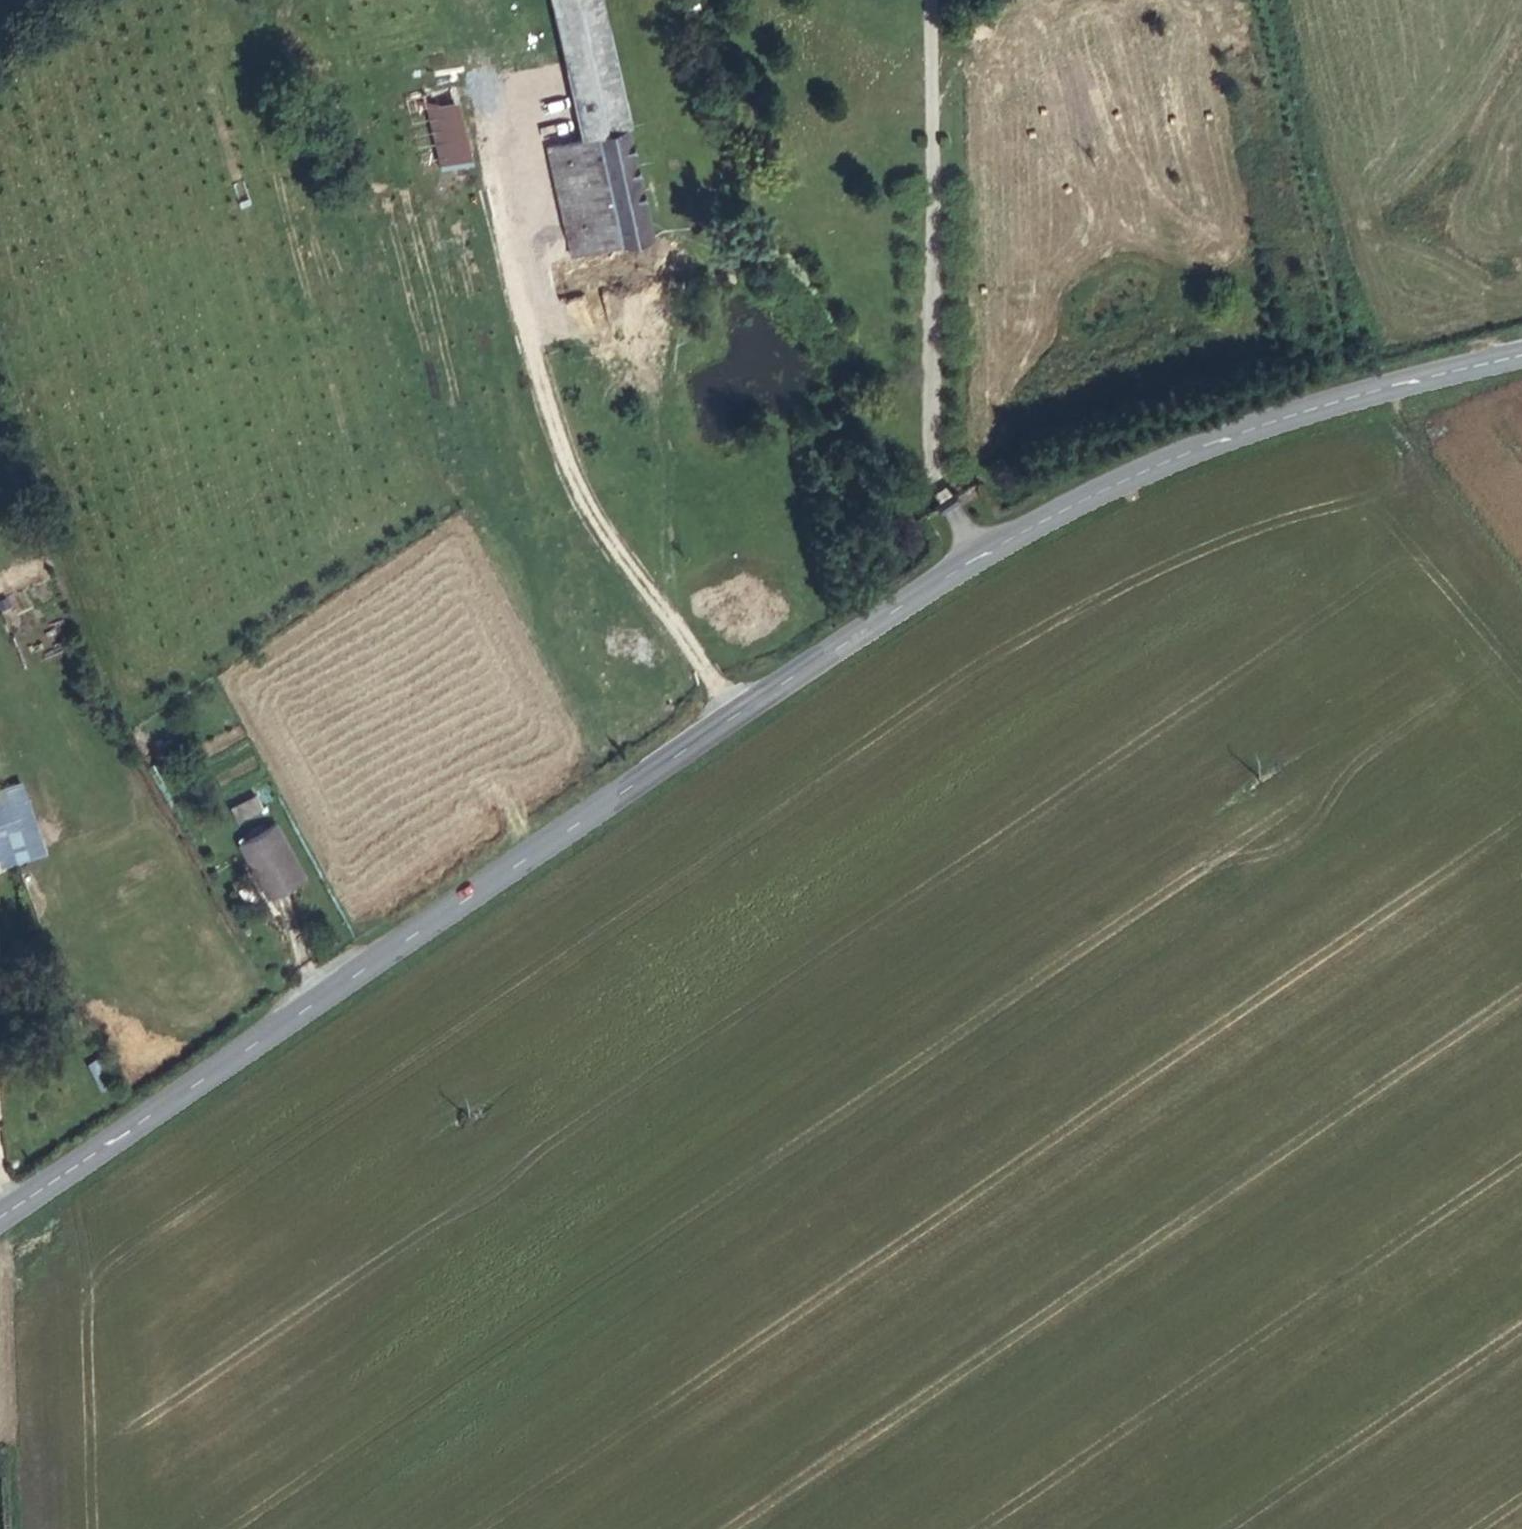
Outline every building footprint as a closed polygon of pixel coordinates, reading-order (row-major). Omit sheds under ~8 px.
[(574,62),(592,141),(602,138),(627,243),(638,240),(661,237),(637,128),(605,0),(558,0),(574,62)] [(544,151),(558,148),(592,141),(574,62),(527,72),(544,151)] [(480,165),(460,88),(434,93),(452,171),(480,165)] [(558,148),(579,252),(627,243),(602,138),(592,141),(558,148)] [(638,240),(627,243),(649,335),(659,333),(638,240)] [(45,853),(23,775),(0,782),(0,865),(45,853)] [(246,837),(273,893),(299,880),(271,824),(246,837)]
